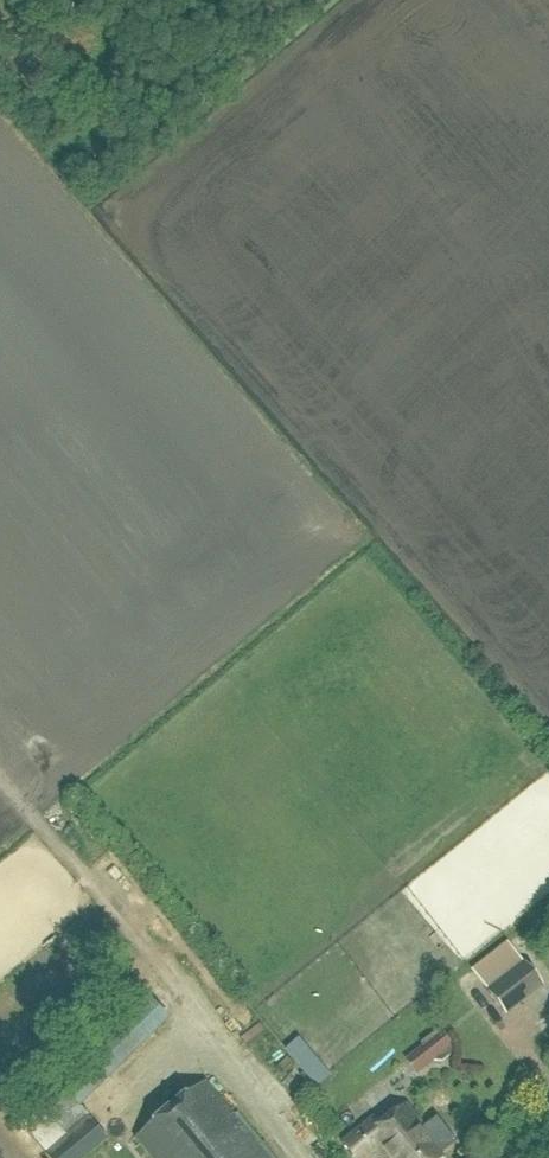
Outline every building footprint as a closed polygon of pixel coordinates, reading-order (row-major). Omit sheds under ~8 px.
[(486,992),(506,1018),(543,988),(523,962),(486,992)] [(449,1036),(414,1058),(426,1076),(461,1054),(449,1036)] [(304,1104),(318,1121),(346,1098),(328,1076),(315,1086),(320,1091),(304,1104)] [(205,1083),(135,1140),(150,1157),(267,1157),(205,1083)] [(108,1140),(81,1107),(67,1094),(47,1112),(25,1131),(45,1155),(48,1157),(86,1157),(108,1140)] [(372,1121),(356,1100),(341,1111),(358,1132),(342,1144),(353,1157),(367,1157),(379,1149),(387,1157),(440,1157),(422,1135),(426,1132),(407,1107),(394,1118),(397,1122),(383,1134),(372,1121)] [(529,1115),(526,1111),(516,1118),(519,1123),(529,1115)]
